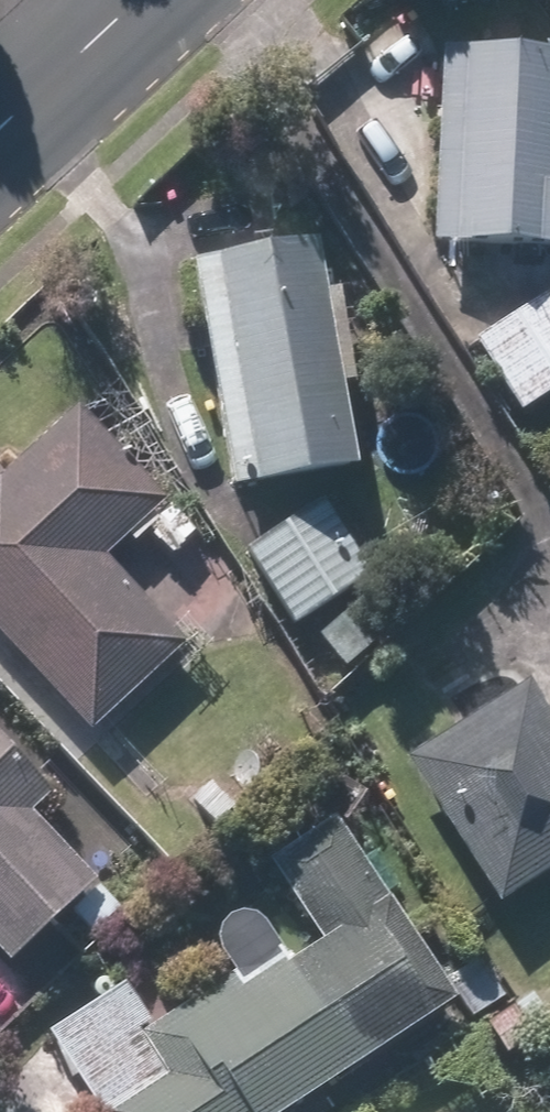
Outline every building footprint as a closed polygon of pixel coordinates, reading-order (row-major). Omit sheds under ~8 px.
[(549,155),(549,60),(429,55),(421,258),(549,263),(549,190),(549,155)] [(306,248),(179,269),(217,497),(344,475),(306,248)] [(510,416),(549,390),(549,298),(546,292),(464,345),(510,416)] [(78,731),(171,640),(95,563),(161,498),(70,404),(0,472),(0,651),(78,731)] [(291,629),(366,573),(309,496),(234,552),(291,629)] [(517,682),(394,759),(486,907),(549,867),(549,735),(517,682)] [(88,880),(28,818),(42,804),(0,761),(0,959),(3,963),(58,909),(88,939),(118,910),(88,880)] [(116,986),(35,1036),(82,1111),(106,1111),(107,1111),(283,1111),(447,1011),(330,820),(274,855),(326,940),(281,968),(245,910),(199,938),(225,978),(142,1029),(116,986)]
